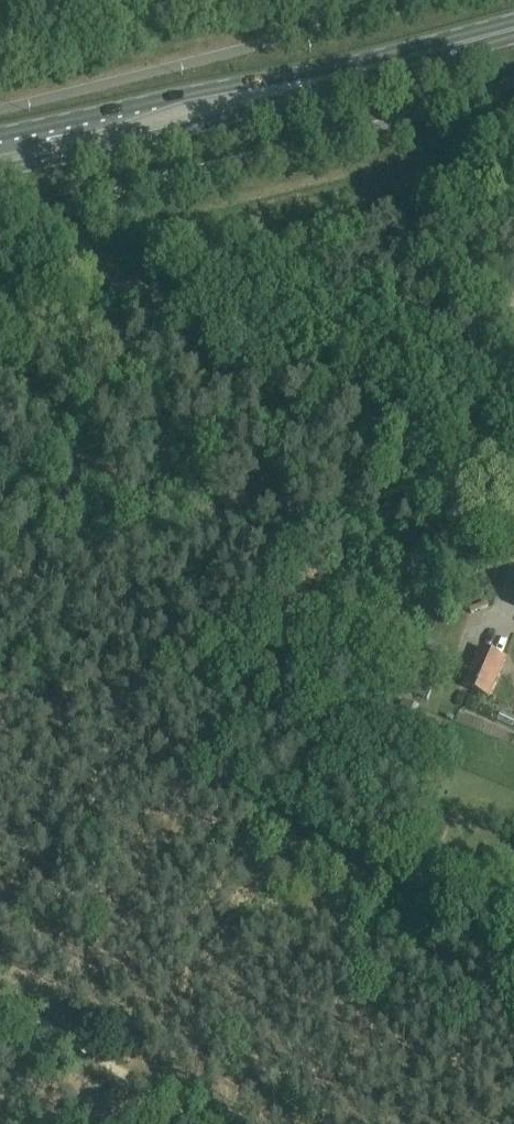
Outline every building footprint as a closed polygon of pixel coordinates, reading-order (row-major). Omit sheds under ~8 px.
[(490,698),(505,659),(478,647),(462,687),(490,698)] [(459,709),(453,728),(464,732),(470,713),(459,709)]
